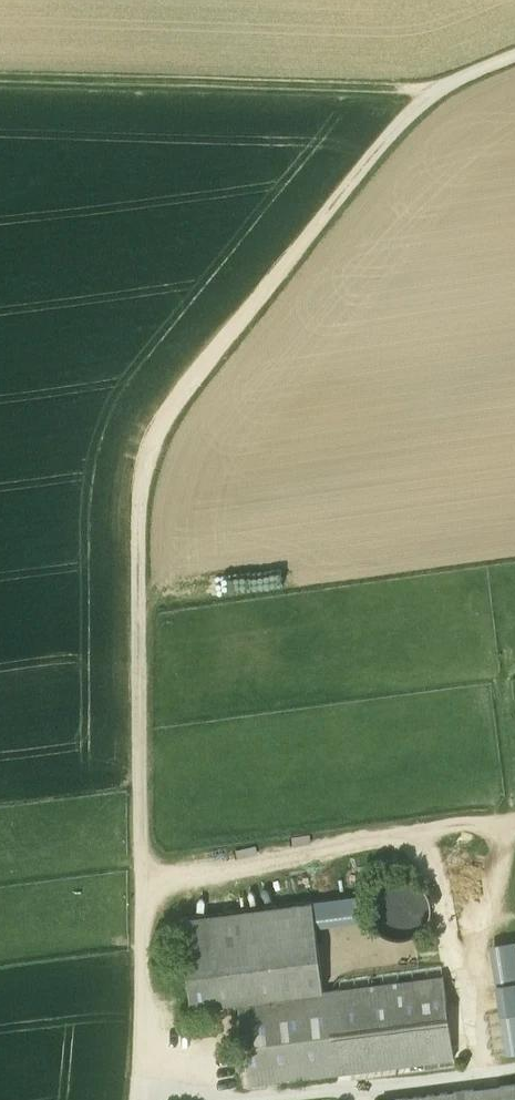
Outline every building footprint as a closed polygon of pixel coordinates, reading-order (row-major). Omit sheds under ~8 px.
[(314,928),(358,922),(355,899),(311,905),(314,928)] [(239,1002),(323,991),(314,928),(311,905),(181,922),(193,1009),(239,1002)] [(490,948),(508,1053),(514,1052),(514,944),(490,948)] [(443,976),(323,991),(239,1002),(250,1086),(454,1059),(443,976)] [(389,1099),(514,1099),(514,1084),(389,1099)]
